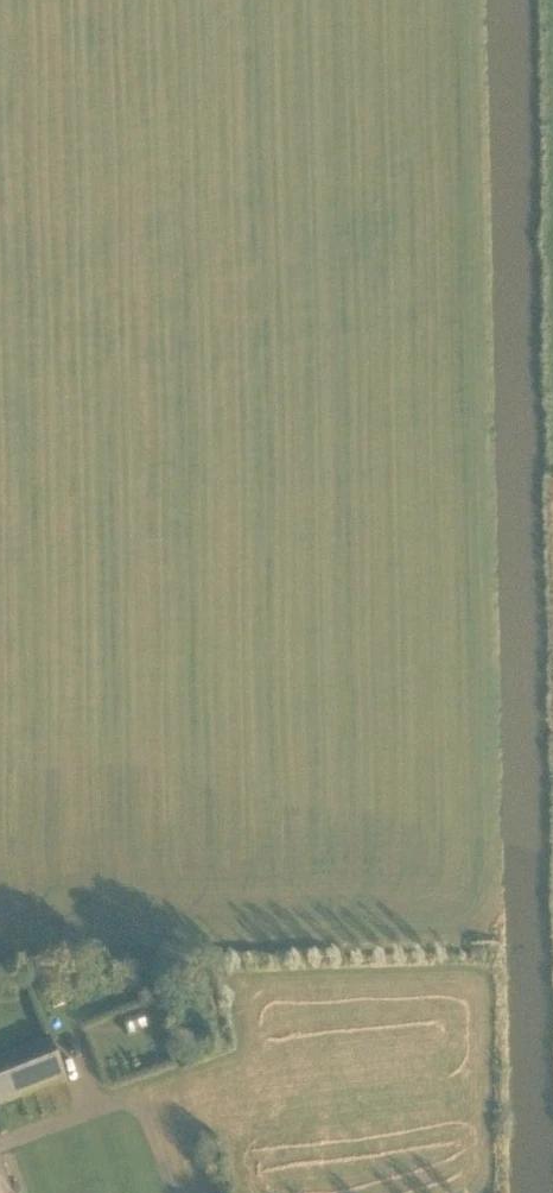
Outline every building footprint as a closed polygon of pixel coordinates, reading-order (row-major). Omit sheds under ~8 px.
[(46,1041),(0,1060),(0,1104),(62,1079),(46,1041)]
